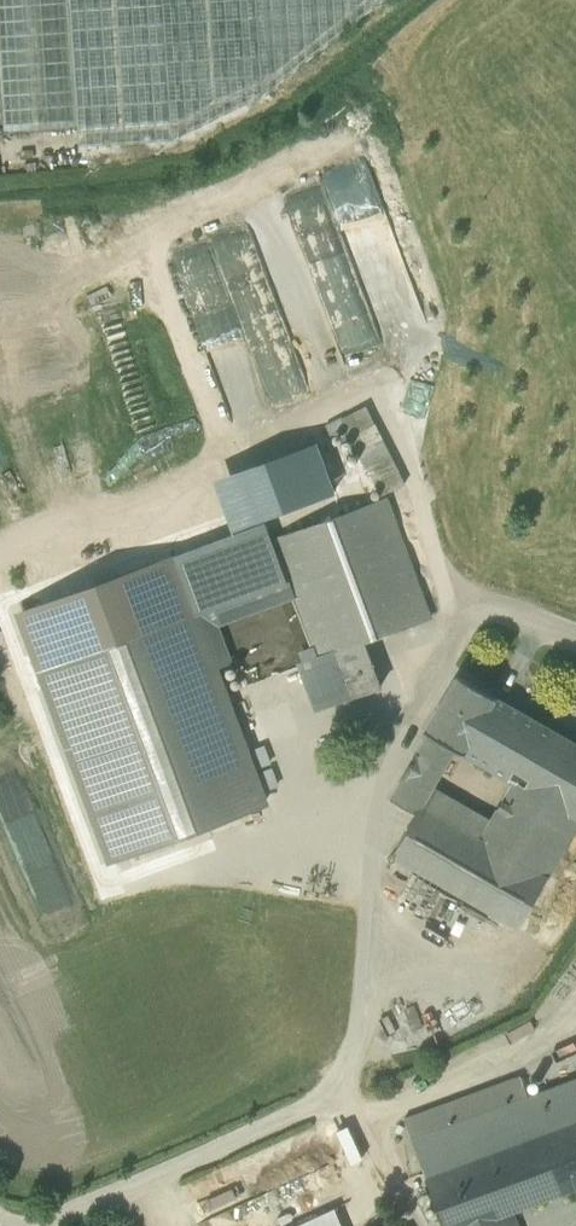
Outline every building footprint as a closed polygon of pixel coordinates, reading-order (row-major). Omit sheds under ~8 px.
[(78,128),(69,0),(0,0),(0,78),(4,132),(78,128)] [(78,128),(79,147),(173,140),(263,96),(384,0),(69,0),(78,128)] [(367,407),(344,418),(343,417),(327,425),(332,435),(348,427),(382,496),(405,485),(367,407)] [(326,680),(334,703),(381,686),(365,640),(431,617),(388,499),(275,540),(290,582),(297,600),(317,656),(326,680)] [(231,604),(288,583),(268,529),(211,550),(231,604)] [(211,550),(174,563),(193,614),(194,617),(231,604),(211,550)] [(44,669),(193,614),(174,563),(172,557),(23,613),(44,669)] [(194,617),(215,673),(236,665),(223,627),(297,600),(290,582),(288,583),(231,604),(194,617)] [(44,669),(114,860),(264,805),(215,673),(194,617),(193,614),(44,669)] [(300,662),(309,686),(326,680),(317,656),(300,662)] [(456,749),(464,753),(496,697),(458,675),(426,731),(429,733),(456,749)] [(334,703),(326,680),(309,686),(317,709),(334,703)] [(480,839),(548,877),(575,830),(575,743),(496,697),(464,753),(514,782),(492,819),(480,839)] [(429,733),(415,757),(442,773),(456,749),(429,733)] [(434,786),(442,773),(415,757),(406,773),(433,788),(434,786)] [(423,806),(433,788),(406,773),(391,798),(417,813),(421,805),(423,806)] [(480,839),(492,819),(434,786),(433,788),(423,806),(480,839)] [(519,928),(548,877),(480,839),(423,806),(421,805),(417,813),(392,855),(519,928)] [(521,1144),(543,1136),(528,1097),(521,1076),(404,1119),(426,1179),(521,1144)] [(528,1097),(543,1136),(575,1124),(575,1079),(528,1097)] [(521,1144),(542,1201),(572,1190),(575,1189),(575,1177),(575,1173),(575,1172),(575,1124),(543,1136),(521,1144)] [(513,1212),(542,1201),(521,1144),(426,1179),(443,1225),(518,1225),(513,1212)] [(338,1207),(296,1225),(343,1225),(338,1207)]
